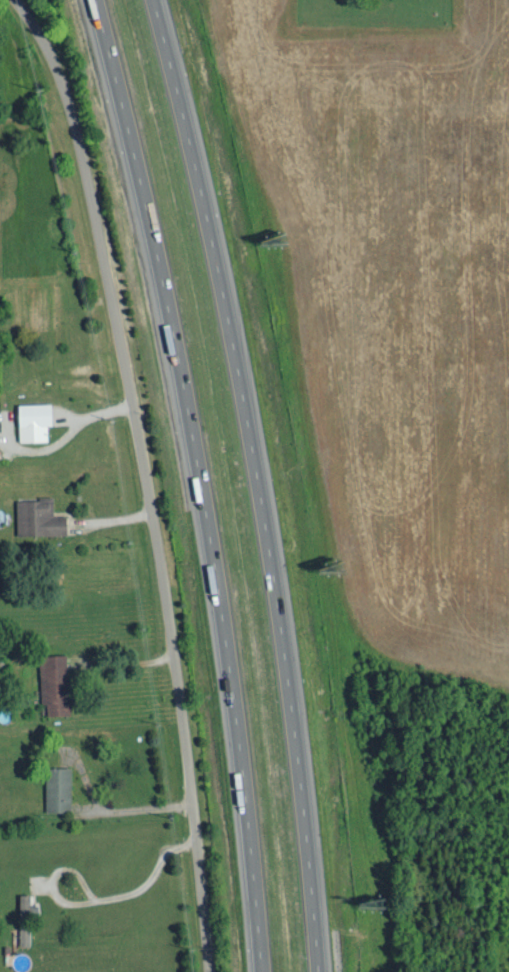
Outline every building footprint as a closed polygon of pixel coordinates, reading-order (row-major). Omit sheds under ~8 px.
[(53,422),(52,401),(19,402),(20,440),(48,439),(47,423),(53,422)] [(17,497),(16,533),(67,533),(67,513),(52,513),(52,497),(17,497)] [(41,702),(47,702),(48,713),(71,713),(70,653),(40,654),(41,702)] [(46,810),(71,810),(71,766),(47,766),(46,810)]
